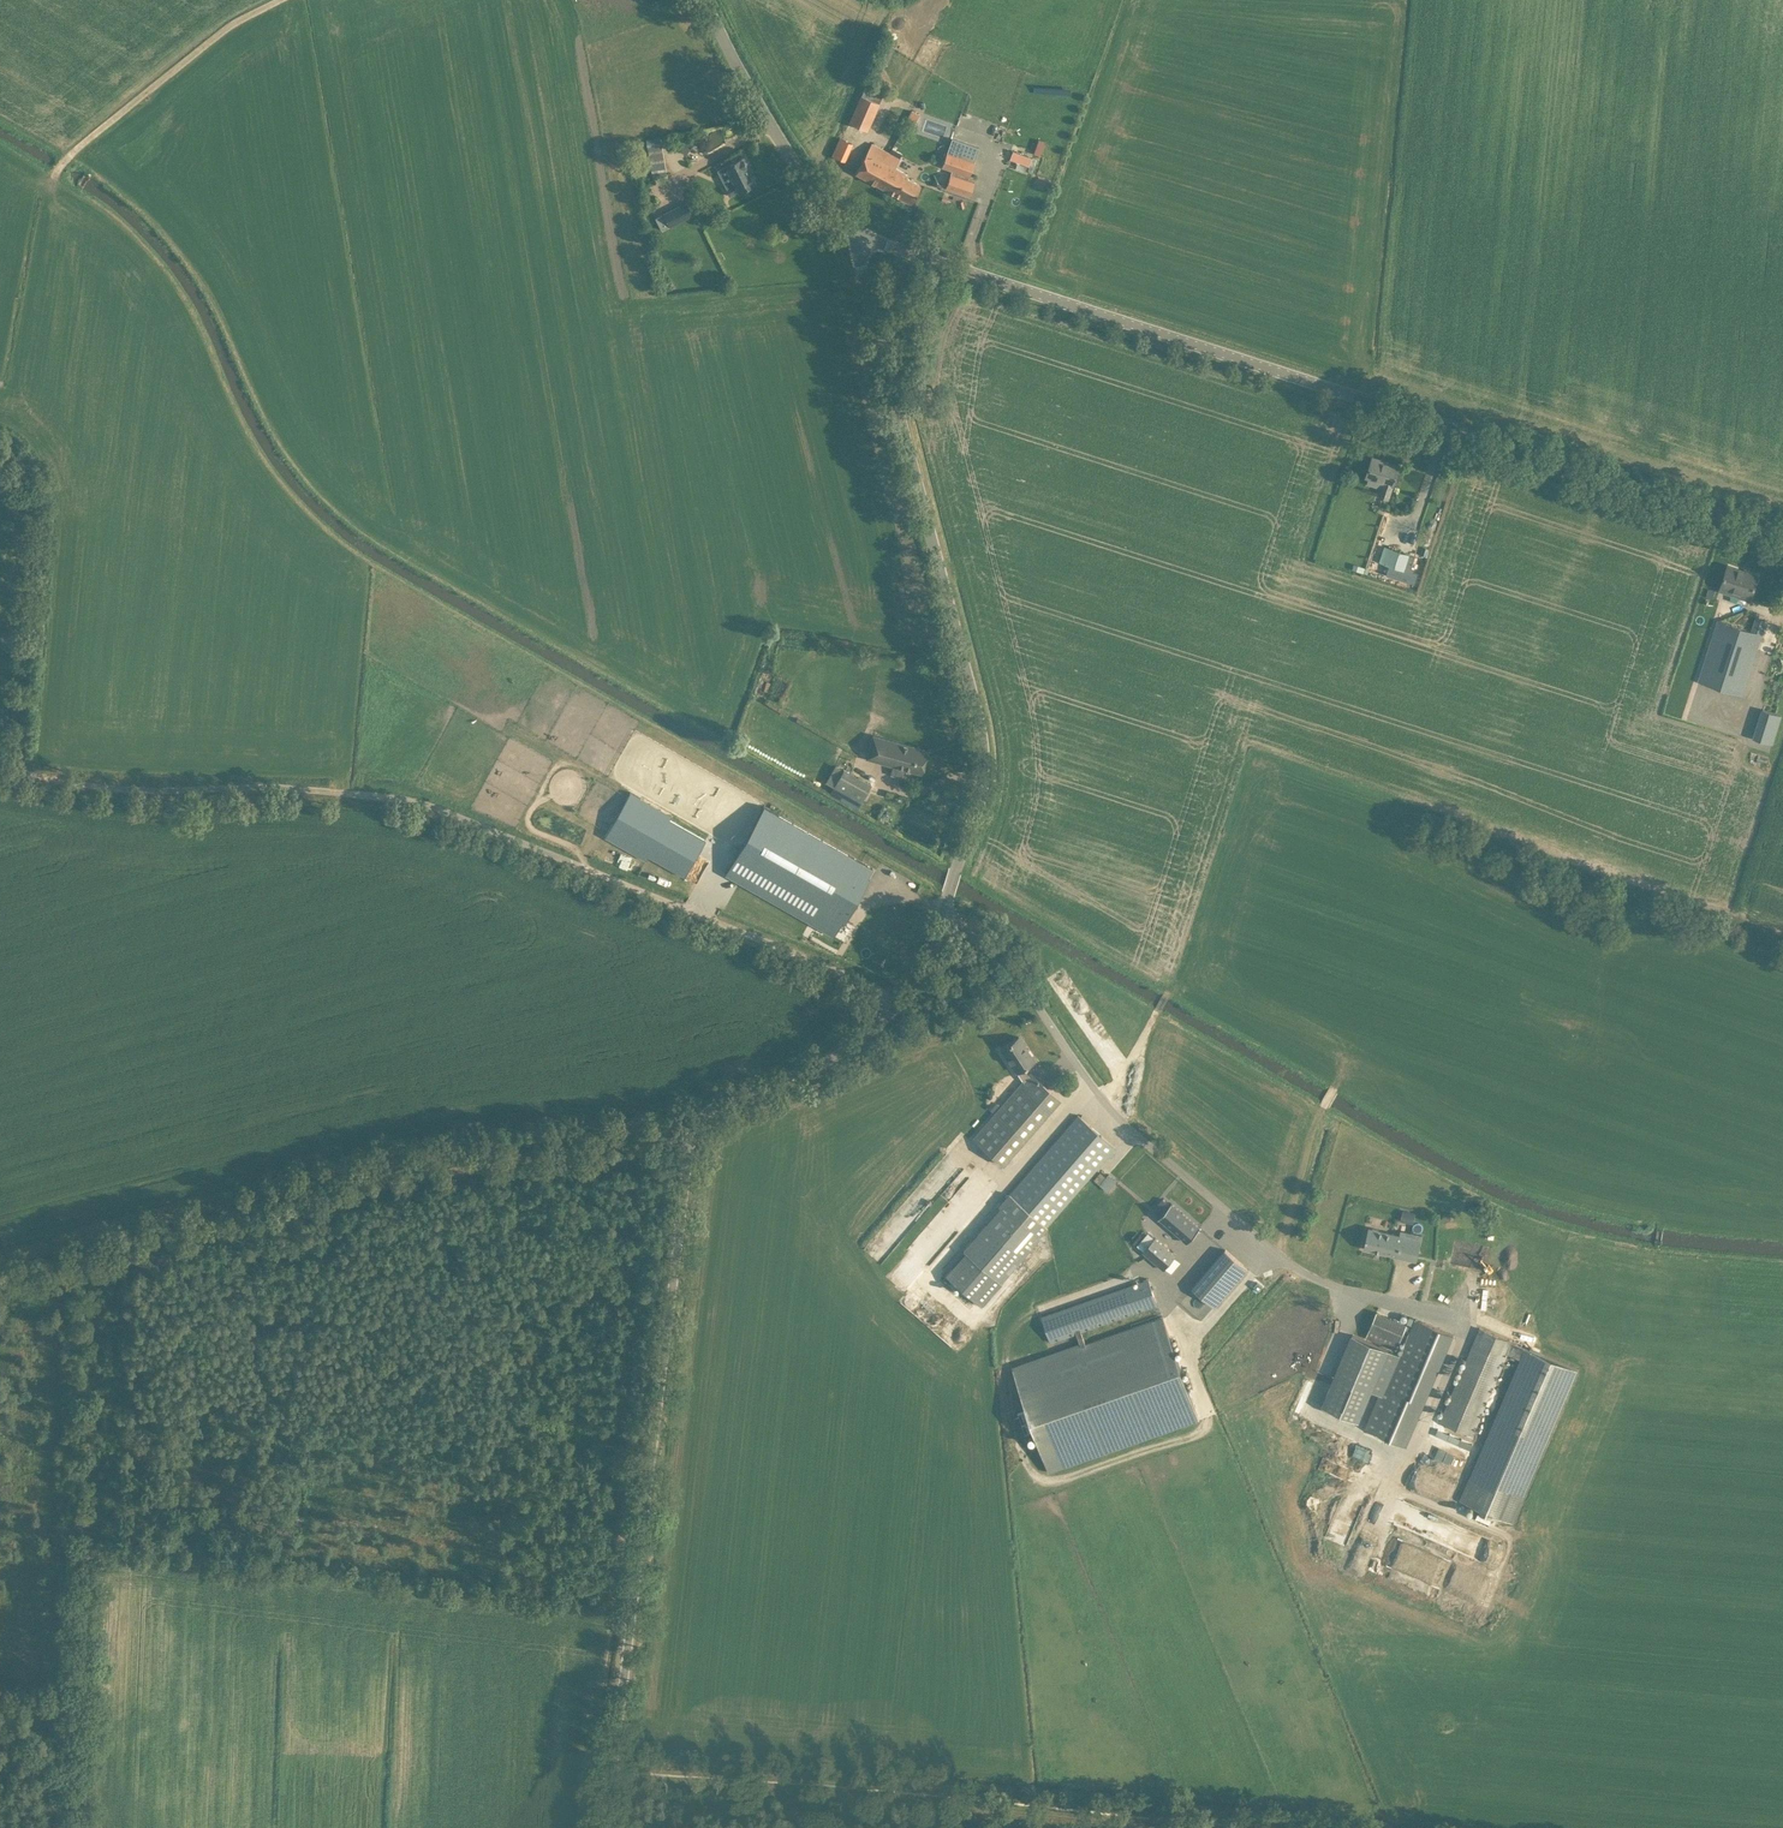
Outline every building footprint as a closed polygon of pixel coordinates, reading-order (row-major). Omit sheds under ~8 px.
[(877,60),(887,64),(893,49),(883,45),(877,60)] [(849,123),(867,130),(879,103),(862,95),(849,123)] [(925,99),(915,107),(919,112),(929,105),(925,99)] [(839,137),(831,155),(845,160),(853,143),(839,137)] [(675,147),(686,155),(692,146),(682,139),(675,147)] [(1038,139),(1034,153),(1040,155),(1044,141),(1038,139)] [(861,162),(855,173),(872,182),(911,203),(916,192),(920,184),(906,177),(908,174),(895,167),(884,161),(889,152),(872,143),(861,162)] [(1010,158),(1029,166),(1032,157),(1013,150),(1010,158)] [(947,188),(969,195),(974,182),(966,179),(967,176),(969,176),(974,160),(948,151),(942,167),(953,171),(947,188)] [(651,165),(664,163),(663,155),(649,157),(651,165)] [(744,155),(726,164),(735,183),(726,188),(730,195),(739,190),(739,191),(754,183),(745,166),(749,165),(744,155)] [(655,217),(662,231),(694,214),(687,201),(655,217)] [(672,278),(665,282),(671,292),(678,287),(672,278)] [(1380,495),(1389,498),(1393,485),(1400,465),(1373,456),(1366,476),(1384,482),(1380,495)] [(1380,570),(1404,578),(1407,570),(1411,571),(1416,556),(1385,546),(1380,562),(1382,562),(1380,570)] [(1719,590),(1750,600),(1755,583),(1757,582),(1758,579),(1757,578),(1758,575),(1727,565),(1719,590)] [(1719,620),(1677,750),(1720,764),(1766,620),(1756,617),(1752,631),(1719,620)] [(1763,709),(1754,738),(1773,744),(1782,715),(1763,709)] [(891,773),(901,776),(904,768),(922,773),(928,750),(873,735),(866,758),(893,765),(891,773)] [(830,792),(857,807),(871,783),(843,768),(830,792)] [(686,875),(705,838),(668,819),(671,812),(628,791),(604,837),(646,859),(647,856),(686,875)] [(805,919),(834,936),(843,919),(845,919),(869,877),(868,876),(873,867),(763,805),(725,874),(805,919)] [(954,1017),(957,1024),(964,1021),(961,1014),(954,1017)] [(973,1138),(1003,1164),(1060,1099),(1030,1073),(1028,1074),(1023,1067),(1034,1060),(1018,1036),(1001,1047),(1007,1058),(1017,1072),(1023,1081),(973,1138)] [(994,1100),(987,1107),(992,1111),(998,1104),(994,1100)] [(945,1274),(982,1306),(1002,1283),(1001,1282),(1040,1237),(1038,1235),(1115,1147),(1078,1115),(999,1205),(1000,1207),(963,1250),(965,1251),(945,1274)] [(1107,1173),(1098,1184),(1106,1191),(1116,1180),(1107,1173)] [(1163,1199),(1154,1210),(1161,1216),(1159,1217),(1188,1242),(1200,1227),(1171,1203),(1170,1205),(1163,1199)] [(1403,1208),(1400,1219),(1412,1223),(1415,1212),(1403,1208)] [(1364,1247),(1417,1259),(1423,1235),(1407,1231),(1406,1236),(1369,1227),(1364,1247)] [(1144,1251),(1164,1269),(1176,1255),(1156,1237),(1144,1251)] [(1443,1255),(1441,1266),(1473,1273),(1479,1250),(1453,1245),(1451,1257),(1443,1255)] [(1202,1305),(1208,1311),(1213,1305),(1214,1306),(1248,1267),(1227,1249),(1193,1287),(1207,1299),(1202,1305)] [(1013,1368),(1049,1472),(1199,1419),(1163,1316),(1086,1343),(1082,1331),(1157,1305),(1148,1279),(1042,1316),(1051,1342),(1077,1333),(1081,1345),(1013,1368)] [(1366,1338),(1396,1351),(1408,1323),(1377,1311),(1366,1338)] [(1523,1314),(1517,1312),(1514,1320),(1520,1322),(1523,1314)] [(1453,1334),(1416,1319),(1388,1386),(1382,1384),(1365,1427),(1407,1444),(1453,1334)] [(1475,1505),(1471,1514),(1486,1521),(1489,1511),(1513,1522),(1578,1371),(1480,1329),(1440,1421),(1473,1435),(1508,1353),(1520,1358),(1460,1499),(1475,1505)] [(1322,1406),(1359,1421),(1389,1350),(1352,1334),(1322,1406)] [(1457,1463),(1460,1451),(1445,1448),(1442,1460),(1457,1463)]
